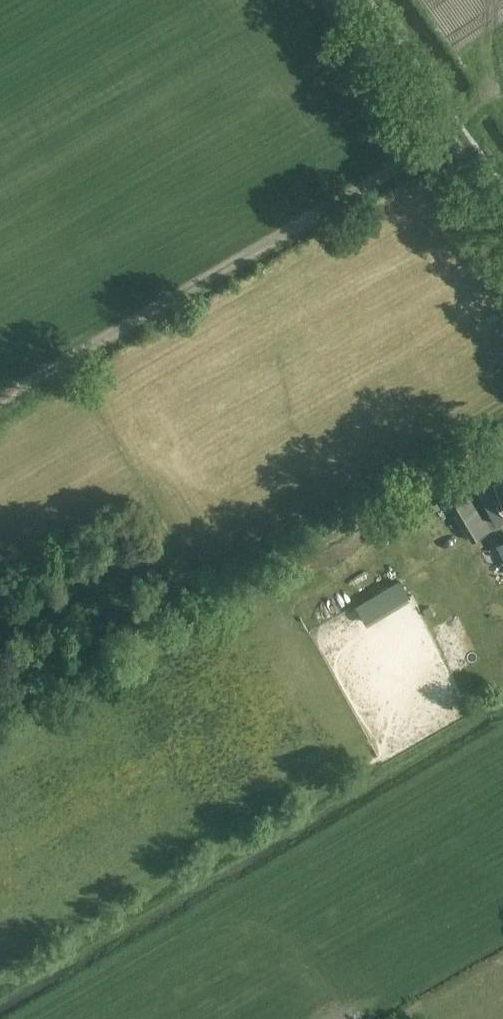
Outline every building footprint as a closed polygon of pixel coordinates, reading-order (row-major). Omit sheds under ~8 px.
[(502,524),(502,479),(491,486),(478,493),(498,527),(502,524)] [(473,540),(489,531),(468,496),(453,505),(473,540)]
